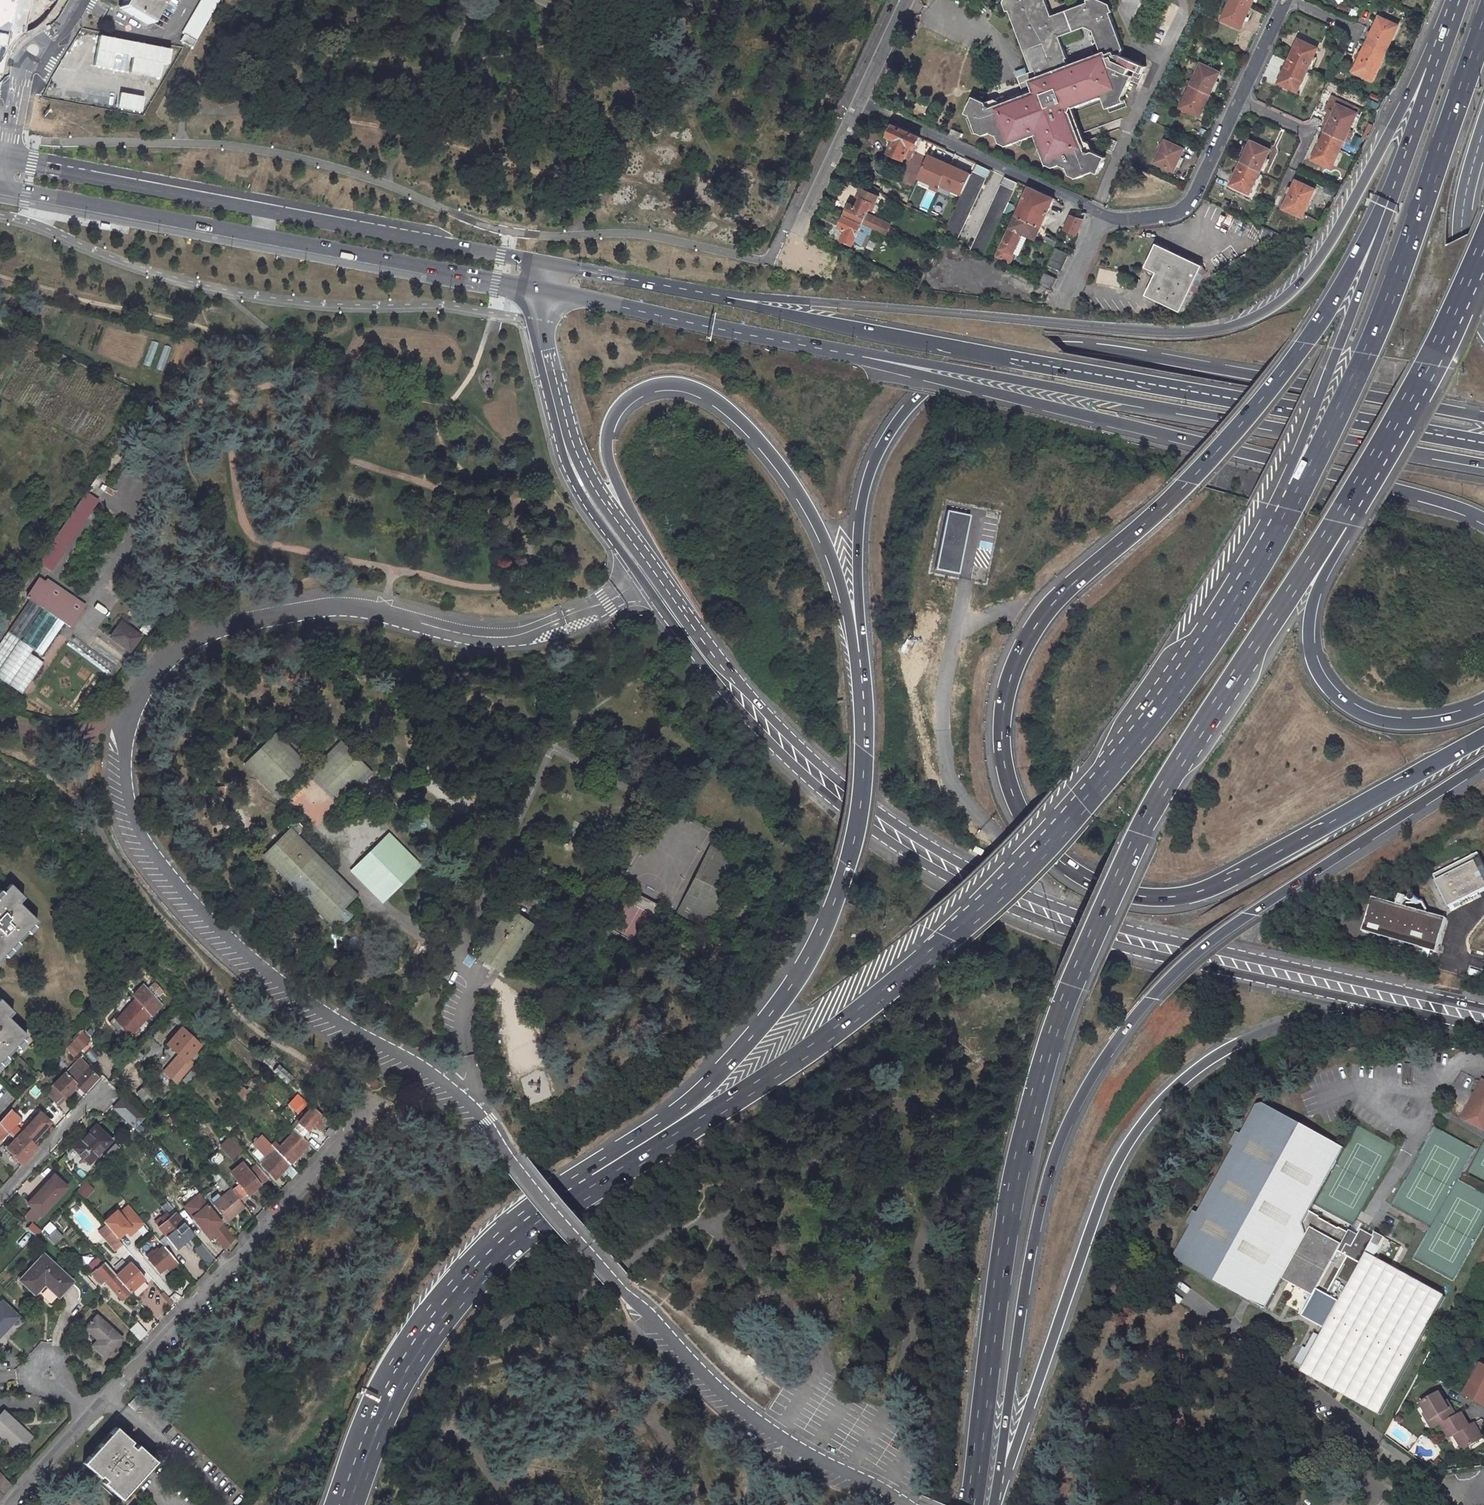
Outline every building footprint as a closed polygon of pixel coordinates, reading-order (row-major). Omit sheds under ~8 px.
[(2,59),(5,56),(7,51),(9,45),(18,0),(0,0),(0,62),(2,59)] [(120,11),(146,25),(160,0),(126,0),(120,11)] [(182,32),(184,32),(195,39),(217,0),(201,0),(182,32)] [(1100,51),(1111,47),(1113,53),(1117,51),(1119,45),(1106,8),(1104,9),(1102,2),(1095,0),(1087,0),(1086,0),(1083,0),(1049,13),(1045,0),(1007,0),(1024,45),(1038,40),(1045,25),(1058,31),(1083,21),(1090,24),(1100,51)] [(1247,6),(1234,0),(1229,0),(1225,8),(1223,7),(1217,20),(1237,29),(1247,6)] [(910,17),(903,33),(912,38),(920,22),(910,17)] [(1375,18),(1363,44),(1372,49),(1381,53),(1386,42),(1384,41),(1391,26),(1375,18)] [(1024,45),(1033,69),(1015,75),(1020,88),(1022,92),(986,106),(986,104),(984,104),(983,101),(972,96),(970,100),(967,98),(964,107),(967,108),(965,113),(966,113),(971,115),(973,121),(970,122),(973,131),(974,131),(980,133),(987,131),(994,134),(996,141),(1002,144),(1002,145),(1032,134),(1043,164),(1044,163),(1050,166),(1061,162),(1066,174),(1072,176),(1072,178),(1081,174),(1080,171),(1085,169),(1089,171),(1092,172),(1094,168),(1096,169),(1101,160),(1098,159),(1100,155),(1089,150),(1086,152),(1085,150),(1083,151),(1067,107),(1070,106),(1100,95),(1104,104),(1121,97),(1119,93),(1126,78),(1128,73),(1137,77),(1143,64),(1117,51),(1113,53),(1112,49),(1111,47),(1100,51),(1068,62),(1056,31),(1058,31),(1045,25),(1038,40),(1024,45)] [(1391,26),(1384,41),(1386,42),(1393,27),(1391,26)] [(195,39),(184,32),(180,38),(192,45),(195,39)] [(1313,49),(1295,40),(1290,50),(1292,51),(1287,62),(1295,66),(1304,70),(1313,49)] [(1381,53),(1372,49),(1363,44),(1349,73),(1365,81),(1372,65),(1375,66),(1381,53)] [(1285,61),(1275,83),(1293,92),(1304,70),(1295,66),(1287,62),(1285,61)] [(1188,86),(1206,94),(1216,73),(1196,63),(1190,76),(1193,77),(1188,86)] [(1367,82),(1375,66),(1372,65),(1365,81),(1367,82)] [(1137,77),(1128,73),(1126,78),(1135,82),(1137,77)] [(1195,117),(1206,94),(1188,86),(1184,95),(1181,94),(1175,107),(1195,117)] [(1020,88),(995,98),(991,97),(983,101),(984,104),(986,104),(986,106),(1022,92),(1020,88)] [(1105,107),(1122,101),(1121,97),(1104,104),(1105,107)] [(1334,105),(1321,132),(1339,141),(1345,130),(1342,129),(1349,113),(1334,105)] [(1082,140),(1070,106),(1067,107),(1083,151),(1085,150),(1086,152),(1089,150),(1087,141),(1082,140)] [(1349,113),(1342,129),(1345,130),(1352,114),(1349,113)] [(888,149),(903,156),(904,153),(908,143),(913,145),(917,135),(892,124),(888,134),(894,136),(892,141),(888,149)] [(961,134),(951,129),(949,135),(959,139),(961,134)] [(1321,132),(1307,162),(1323,169),(1330,153),(1333,154),(1339,141),(1321,132)] [(1170,170),(1179,149),(1160,140),(1155,151),(1157,152),(1152,163),(1170,170)] [(1256,172),(1265,151),(1247,142),(1242,151),(1245,153),(1240,164),(1242,165),(1253,170),(1254,171),(1256,172)] [(908,155),(913,145),(908,143),(904,153),(908,155)] [(952,163),(929,153),(919,178),(942,188),(952,163)] [(1330,153),(1323,169),(1326,170),(1333,154),(1330,153)] [(973,171),(952,163),(942,188),(962,196),(973,171)] [(1237,163),(1226,186),(1245,195),(1250,184),(1247,183),(1253,170),(1242,165),(1240,164),(1239,164),(1237,163)] [(979,164),(945,236),(957,242),(991,169),(979,164)] [(1250,184),(1256,172),(1254,171),(1253,170),(1247,183),(1250,184)] [(1005,176),(969,250),(983,257),(1019,183),(1005,176)] [(1292,183),(1278,210),(1297,219),(1303,207),(1300,206),(1307,190),(1292,183)] [(848,202),(843,212),(860,221),(884,232),(888,221),(865,211),(870,200),(873,202),(877,193),(860,185),(856,194),(859,195),(855,205),(848,202)] [(1029,186),(1010,229),(1023,235),(1038,241),(1056,197),(1029,186)] [(1303,207),(1310,192),(1307,190),(1300,206),(1303,207)] [(1072,233),(1082,211),(1078,210),(1075,216),(1067,214),(1060,227),(1072,233)] [(860,221),(843,212),(838,224),(844,227),(840,237),(850,242),(860,221)] [(808,237),(822,243),(826,235),(812,229),(808,237)] [(1009,263),(1023,235),(1010,229),(997,257),(1009,263)] [(1204,265),(1157,243),(1145,267),(1157,273),(1146,295),(1182,312),(1204,265)] [(1057,248),(1048,265),(1061,272),(1069,253),(1057,248)] [(1120,277),(1112,277),(1112,271),(1104,271),(1104,284),(1120,284),(1120,277)] [(1045,272),(1039,285),(1052,292),(1058,278),(1045,272)] [(30,341),(27,347),(40,353),(42,346),(30,341)] [(119,441),(111,435),(99,451),(107,457),(119,441)] [(38,564),(49,570),(96,500),(86,493),(38,564)] [(969,516),(947,511),(935,569),(958,573),(969,516)] [(81,609),(44,583),(42,587),(37,583),(33,590),(32,589),(24,600),(27,602),(5,634),(17,643),(40,611),(41,612),(20,644),(31,653),(54,620),(55,621),(33,653),(40,659),(62,626),(66,629),(81,609)] [(155,621),(148,616),(135,632),(142,637),(155,621)] [(137,639),(117,625),(109,636),(116,640),(113,643),(121,649),(123,646),(128,650),(137,639)] [(269,735),(297,763),(301,759),(273,732),(269,735)] [(247,757),(275,785),(297,763),(269,735),(247,757)] [(338,739),(311,767),(315,771),(342,743),(338,739)] [(337,792),(364,765),(342,743),(315,771),(337,792)] [(271,788),(275,785),(247,757),(243,761),(271,788)] [(368,768),(364,765),(337,792),(340,796),(368,768)] [(303,824),(293,815),(286,823),(288,825),(295,832),(303,824)] [(284,829),(350,893),(354,890),(295,832),(288,825),(284,829)] [(350,893),(284,829),(260,854),(326,918),(335,908),(343,917),(350,910),(341,902),(350,893)] [(387,829),(384,832),(394,842),(398,838),(387,829)] [(394,842),(384,832),(353,863),(383,891),(413,862),(409,857),(413,853),(398,838),(394,842)] [(740,858),(712,844),(678,911),(706,925),(740,858)] [(1483,888),(1483,855),(1480,848),(1436,872),(1454,904),(1483,888)] [(417,857),(413,853),(409,857),(413,862),(417,857)] [(379,895),(383,891),(353,863),(350,866),(379,895)] [(4,884),(0,888),(0,950),(9,940),(29,919),(12,902),(17,897),(4,884)] [(1363,931),(1436,954),(1447,920),(1374,897),(1363,931)] [(529,918),(507,904),(478,950),(500,964),(529,918)] [(22,933),(29,926),(26,923),(19,930),(22,933)] [(12,943),(9,940),(0,950),(0,955),(12,943)] [(127,992),(145,1011),(156,1000),(138,981),(127,992)] [(130,996),(110,1017),(125,1032),(145,1011),(130,996)] [(0,1003),(0,1054),(1,1053),(11,1043),(17,1036),(20,1033),(1,1016),(7,1010),(0,1003)] [(183,1056),(189,1050),(197,1043),(178,1025),(171,1033),(163,1042),(180,1058),(172,1065),(174,1067),(181,1073),(190,1063),(183,1056)] [(84,1036),(75,1027),(66,1037),(74,1047),(84,1036)] [(20,1038),(17,1036),(11,1043),(13,1045),(20,1038)] [(60,1043),(69,1052),(74,1047),(66,1037),(60,1043)] [(92,1074),(78,1060),(64,1073),(60,1069),(49,1080),(60,1091),(71,1079),(79,1087),(92,1074)] [(377,1081),(367,1074),(362,1079),(373,1087),(377,1081)] [(153,1088),(142,1078),(133,1089),(143,1098),(153,1088)] [(1483,1080),(1462,1117),(1483,1130),(1483,1080)] [(291,1100),(298,1105),(304,1099),(294,1091),(283,1103),(286,1106),(291,1100)] [(118,1094),(109,1104),(130,1123),(139,1113),(118,1094)] [(17,1115),(4,1104),(0,1109),(0,1125),(3,1129),(4,1130),(17,1115)] [(308,1122),(313,1126),(322,1115),(308,1104),(294,1120),(289,1125),(299,1134),(308,1122)] [(45,1119),(34,1109),(23,1121),(10,1136),(24,1152),(31,1144),(26,1139),(45,1119)] [(298,1110),(291,1118),(294,1120),(301,1112),(298,1110)] [(23,1121),(17,1115),(4,1130),(5,1131),(10,1136),(23,1121)] [(106,1133),(90,1119),(73,1138),(78,1143),(73,1148),(84,1157),(106,1133)] [(267,1142),(286,1160),(306,1140),(299,1134),(289,1125),(286,1122),(283,1125),(288,1130),(275,1143),(270,1139),(267,1142)] [(6,1139),(2,1143),(17,1160),(24,1152),(5,1131),(2,1135),(6,1139)] [(256,1158),(271,1175),(286,1160),(267,1142),(258,1132),(249,1141),(257,1149),(261,1153),(256,1158)] [(229,1134),(218,1143),(227,1155),(239,1145),(229,1134)] [(78,1143),(73,1138),(68,1144),(73,1148),(78,1143)] [(232,1182),(241,1192),(264,1174),(253,1161),(246,1167),(239,1159),(230,1166),(233,1169),(229,1172),(234,1180),(232,1182)] [(213,1169),(208,1172),(221,1189),(227,1184),(217,1172),(216,1173),(213,1169)] [(62,1185),(48,1172),(35,1185),(37,1187),(35,1189),(24,1200),(36,1212),(62,1185)] [(236,1196),(241,1192),(232,1182),(228,1186),(236,1196)] [(211,1202),(222,1216),(241,1202),(236,1196),(228,1186),(216,1195),(213,1191),(207,1196),(211,1202)] [(229,1235),(195,1191),(181,1202),(203,1231),(207,1227),(219,1242),(229,1235)] [(112,1208),(100,1218),(115,1234),(123,1227),(126,1231),(139,1220),(123,1202),(114,1210),(112,1208)] [(172,1209),(154,1224),(171,1246),(189,1230),(183,1223),(174,1212),(172,1209)] [(53,1228),(45,1236),(52,1243),(60,1236),(53,1228)] [(1353,1228),(1349,1236),(1358,1241),(1362,1233),(1353,1228)] [(154,1268),(161,1262),(165,1266),(173,1259),(159,1242),(143,1255),(154,1268)] [(67,1279),(40,1252),(13,1280),(28,1294),(42,1279),(45,1282),(43,1284),(53,1293),(67,1279)] [(99,1276),(116,1295),(125,1288),(111,1273),(99,1259),(98,1257),(93,1253),(88,1258),(93,1264),(88,1268),(86,1270),(95,1280),(99,1276)] [(1445,1297),(1376,1259),(1366,1254),(1326,1328),(1321,1337),(1315,1334),(1307,1349),(1304,1347),(1295,1363),(1304,1368),(1302,1373),(1380,1416),(1445,1297)] [(83,1262),(88,1268),(93,1264),(88,1258),(83,1262)] [(111,1273),(125,1288),(141,1274),(127,1259),(111,1273)] [(78,1275),(88,1286),(91,1284),(81,1272),(78,1275)] [(12,1315),(0,1305),(0,1328),(12,1315)] [(118,1335),(93,1312),(82,1325),(91,1333),(93,1332),(95,1335),(89,1343),(102,1354),(118,1335)] [(139,1330),(131,1321),(125,1326),(134,1335),(139,1330)] [(1464,1395),(1483,1406),(1483,1366),(1481,1364),(1464,1395)] [(131,1396),(136,1401),(145,1391),(139,1387),(131,1396)] [(1444,1399),(1439,1391),(1420,1401),(1425,1411),(1429,1419),(1435,1416),(1439,1424),(1440,1423),(1448,1437),(1452,1434),(1455,1433),(1464,1447),(1481,1438),(1471,1420),(1466,1422),(1460,1412),(1455,1415),(1446,1398),(1444,1399)] [(0,1407),(0,1434),(14,1447),(28,1433),(0,1407)] [(1429,1419),(1425,1411),(1423,1412),(1431,1428),(1439,1424),(1435,1416),(1429,1419)] [(133,1433),(117,1418),(84,1454),(100,1469),(102,1466),(106,1471),(103,1475),(121,1491),(157,1451),(140,1435),(138,1437),(135,1440),(130,1435),(133,1433)] [(1461,1449),(1464,1447),(1455,1433),(1452,1434),(1461,1449)]
